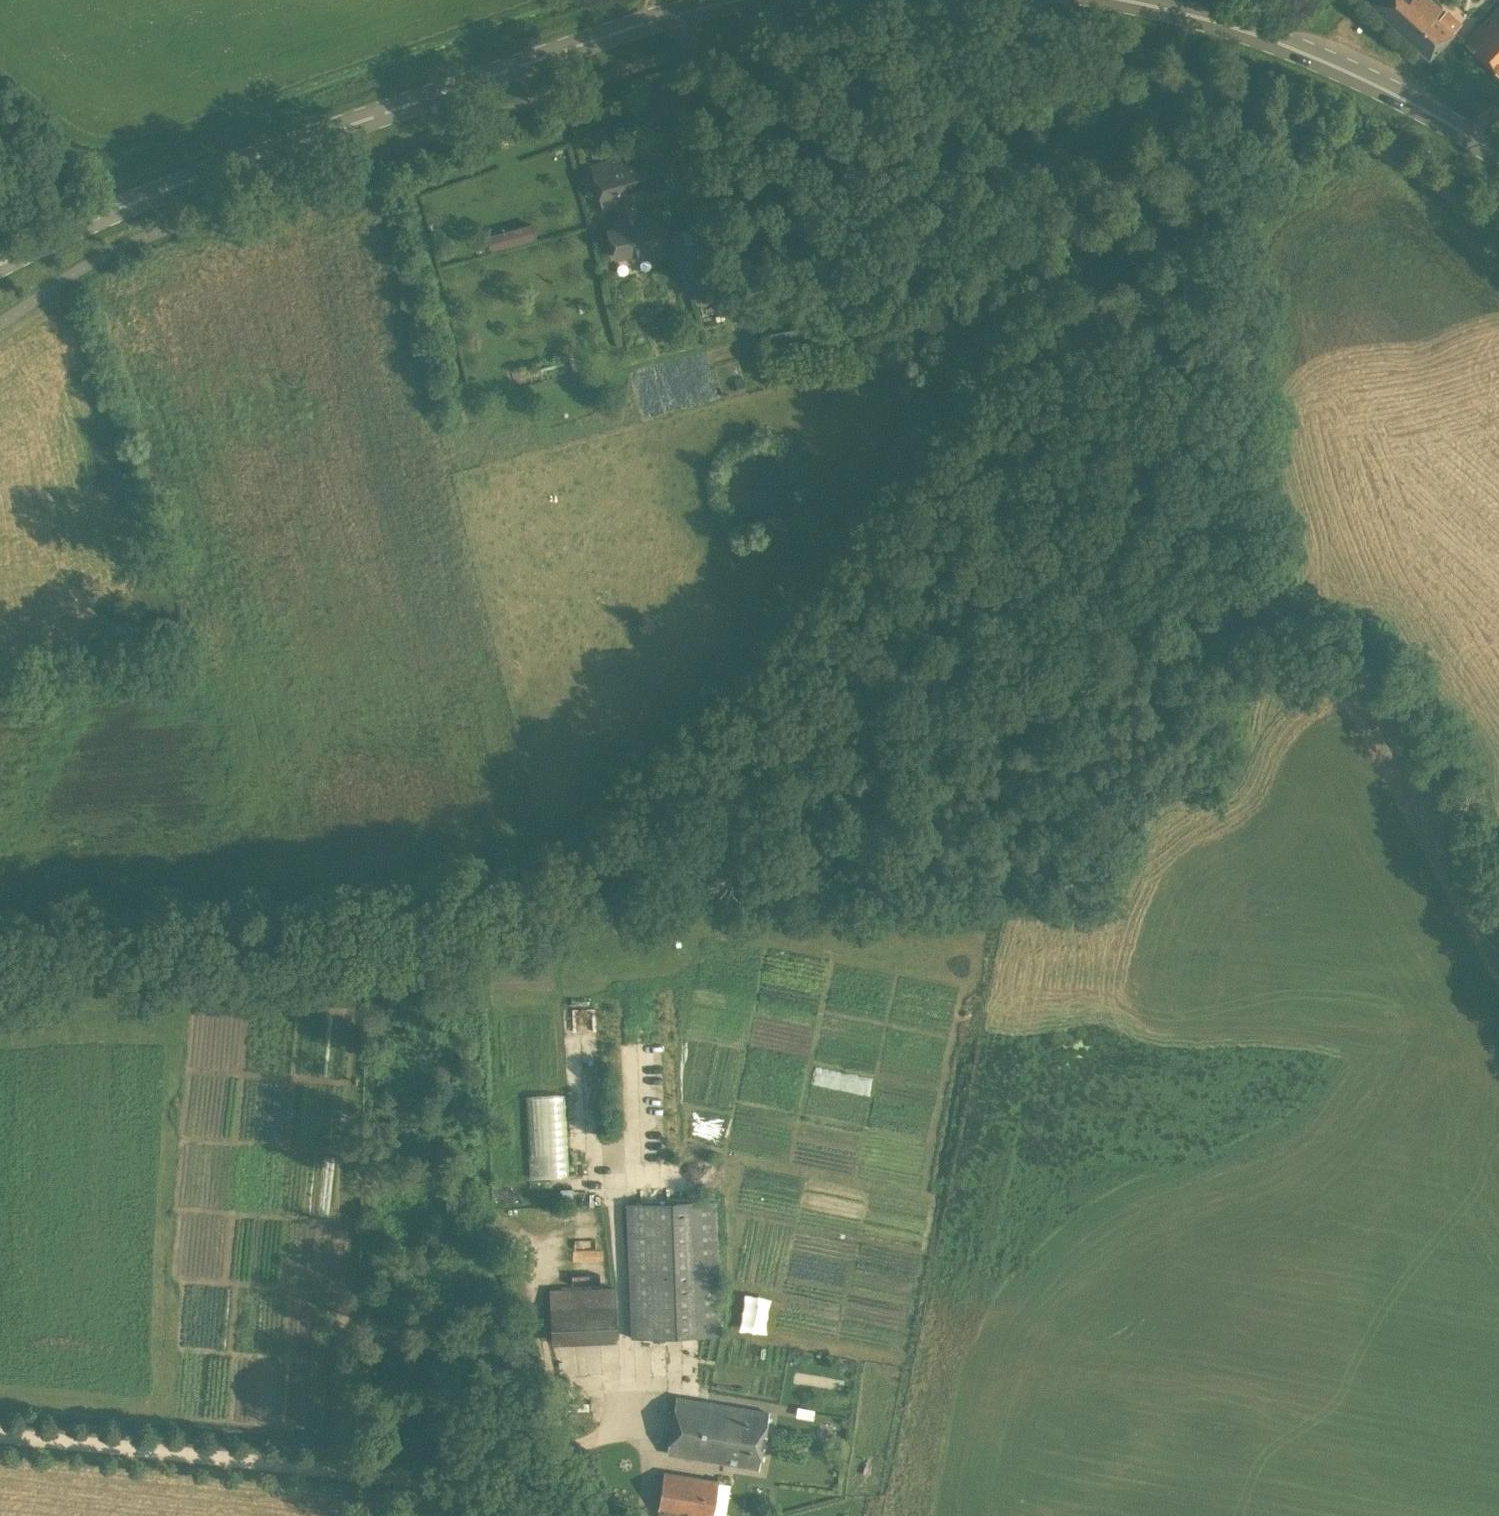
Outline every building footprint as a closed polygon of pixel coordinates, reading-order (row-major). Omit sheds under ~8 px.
[(1429,58),(1453,33),(1434,16),(1441,9),(1432,0),(1368,0),(1429,58)] [(1498,76),(1498,2),(1462,41),(1498,76)] [(655,220),(646,222),(644,215),(638,216),(634,202),(682,190),(670,145),(592,165),(604,210),(617,207),(622,228),(609,231),(616,257),(645,249),(647,256),(663,252),(655,220)] [(669,232),(687,297),(722,288),(704,222),(669,232)] [(717,1200),(625,1203),(630,1338),(721,1335),(717,1200)] [(616,1285),(550,1286),(551,1342),(617,1340),(616,1285)] [(768,1412),(677,1397),(667,1453),(758,1468),(768,1412)] [(683,1515),(713,1515),(719,1480),(664,1470),(657,1512),(683,1515)]
